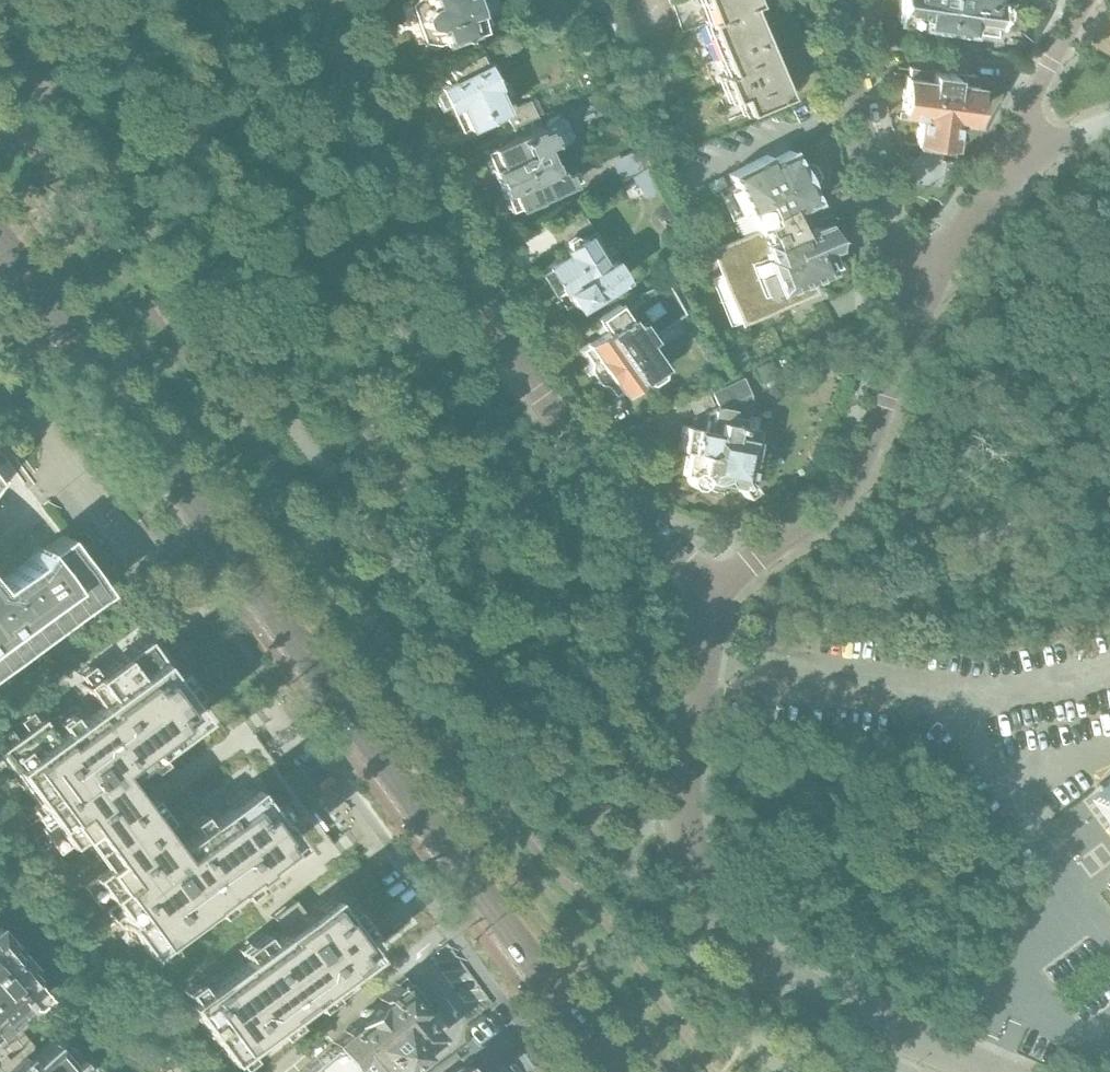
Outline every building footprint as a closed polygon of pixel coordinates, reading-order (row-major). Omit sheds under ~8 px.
[(478,0),(413,0),(409,5),(423,43),(438,45),(443,44),(443,46),(461,40),(462,43),(467,42),(466,38),(480,33),(480,31),(490,27),(491,25),(491,23),(490,21),(488,13),(486,11),(485,10),(483,9),(482,10),(478,0)] [(700,0),(685,0),(671,6),(676,19),(703,8),(700,0)] [(703,8),(709,22),(747,6),(749,5),(749,6),(753,4),(752,0),(700,0),(703,8)] [(946,28),(951,0),(899,0),(898,7),(899,7),(897,20),(921,23),(921,24),(946,28)] [(946,28),(972,31),(996,34),(997,22),(998,22),(1001,0),(1000,0),(951,0),(946,28)] [(762,41),(747,6),(709,22),(705,24),(719,59),(762,41)] [(705,24),(709,22),(703,8),(676,19),(681,31),(704,22),(705,24)] [(635,50),(633,45),(627,48),(623,39),(605,48),(610,61),(614,58),(635,50)] [(774,69),(762,41),(719,59),(726,75),(719,78),(723,90),(774,69)] [(971,118),(976,84),(974,84),(975,75),(965,73),(968,50),(921,44),(918,68),(909,66),(908,75),(906,75),(901,109),(919,111),(915,135),(917,136),(916,144),(906,142),(906,141),(904,141),(904,144),(960,151),(961,148),(958,148),(958,149),(948,148),(949,140),(951,140),(954,116),(971,118)] [(510,125),(536,114),(530,101),(514,108),(501,81),(499,82),(485,54),(465,64),(464,61),(440,73),(446,85),(439,88),(439,89),(431,93),(440,112),(449,108),(455,105),(467,129),(504,111),(510,125)] [(635,57),(619,64),(627,82),(642,75),(635,57)] [(785,96),(774,69),(723,90),(728,102),(736,99),(742,114),(785,96)] [(645,86),(641,78),(628,83),(632,92),(645,86)] [(536,114),(510,125),(516,139),(491,150),(498,167),(490,171),(501,195),(502,195),(509,212),(534,201),(533,199),(579,178),(573,168),(561,174),(559,169),(552,172),(549,166),(559,162),(557,158),(550,143),(554,141),(555,143),(560,145),(568,142),(570,136),(563,119),(556,116),(547,120),(546,125),(547,126),(543,128),(536,114)] [(837,238),(834,231),(829,229),(826,230),(824,227),(806,234),(803,228),(807,225),(803,217),(798,219),(795,213),(816,203),(790,152),(769,162),(766,156),(730,174),(747,211),(748,213),(742,215),(746,223),(736,227),(739,236),(713,247),(715,252),(745,322),(813,293),(808,280),(839,267),(831,249),(833,248),(832,244),(835,243),(837,238)] [(603,198),(604,195),(601,189),(591,194),(594,200),(597,201),(598,202),(603,199),(603,198)] [(599,268),(582,240),(578,242),(577,241),(572,237),(589,227),(580,213),(556,227),(565,241),(566,248),(567,249),(563,251),(565,255),(545,267),(562,294),(564,293),(573,307),(588,298),(590,300),(618,282),(615,279),(623,274),(624,268),(619,261),(613,260),(599,268)] [(648,340),(646,338),(684,311),(666,278),(615,302),(593,318),(603,331),(576,350),(586,364),(585,371),(596,387),(603,388),(611,399),(638,381),(650,383),(658,377),(660,367),(644,343),(648,340)] [(746,479),(758,417),(747,415),(750,400),(748,396),(749,396),(741,379),(712,390),(720,407),(705,414),(691,419),(692,423),(691,428),(683,426),(678,450),(688,452),(683,476),(687,477),(686,481),(690,486),(696,488),(702,484),(703,480),(735,486),(742,496),(753,489),(746,479)] [(103,591),(63,536),(42,551),(39,548),(29,561),(0,582),(0,667),(103,591)] [(132,648),(82,685),(96,704),(51,737),(37,718),(3,743),(7,749),(0,755),(0,759),(26,794),(28,793),(32,799),(26,804),(40,823),(36,826),(56,853),(81,834),(104,865),(79,884),(97,908),(101,905),(115,924),(126,926),(125,927),(141,950),(221,893),(260,945),(182,1003),(221,1056),(228,1050),(232,1054),(252,1040),(258,1048),(291,1023),(286,1015),(307,999),(313,1007),(347,982),(341,974),(368,954),(326,897),(324,898),(286,848),(294,843),(275,817),(273,819),(254,793),(244,800),(240,794),(191,831),(187,828),(188,823),(188,818),(186,814),(182,811),(178,809),(173,809),(168,810),(165,813),(162,818),(162,822),(162,824),(161,823),(155,828),(131,796),(138,792),(136,789),(141,791),(145,790),(150,788),(153,785),(155,781),(155,776),(154,771),(151,768),(147,765),(142,765),(139,765),(137,762),(188,725),(184,719),(194,712),(174,686),(176,684),(151,649),(139,658),(132,648)] [(1083,796),(1109,833),(1109,776),(1083,796)] [(28,1039),(21,1032),(26,1027),(27,1020),(18,1010),(21,1007),(28,1007),(43,993),(23,969),(27,964),(0,933),(0,1025),(1,1024),(13,1038),(16,1036),(17,1037),(3,1049),(9,1055),(22,1044),(28,1039)] [(436,1036),(415,1011),(417,1009),(396,984),(378,998),(382,1002),(361,1020),(360,1025),(355,1028),(353,1026),(345,1032),(347,1035),(335,1044),(336,1045),(332,1048),(331,1047),(300,1071),(407,1071),(401,1065),(436,1036)] [(71,1055),(70,1056),(54,1039),(28,1061),(25,1058),(33,1052),(32,1044),(28,1039),(22,1044),(24,1045),(9,1059),(6,1055),(0,1061),(0,1068),(3,1071),(86,1071),(71,1055)]
